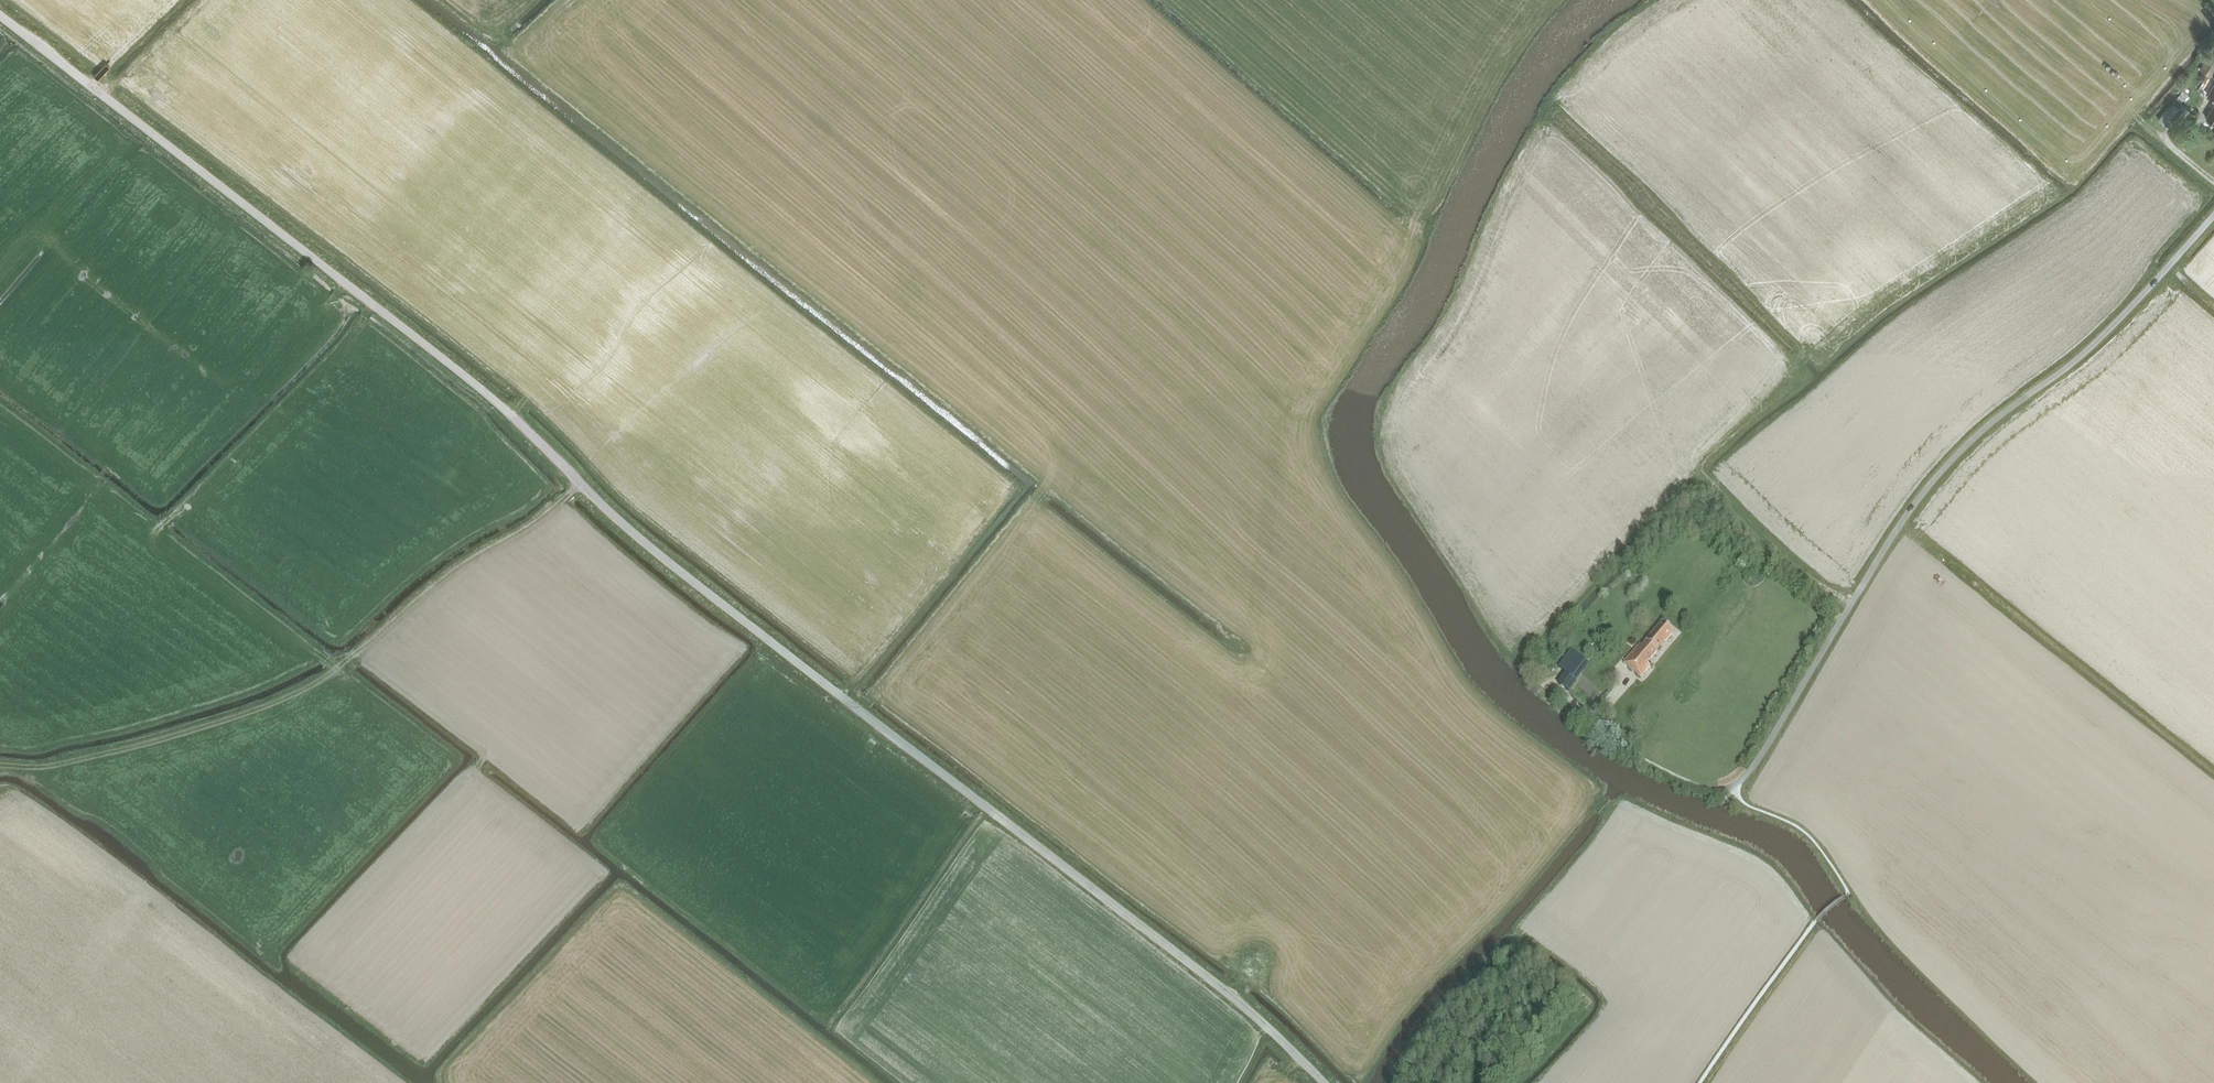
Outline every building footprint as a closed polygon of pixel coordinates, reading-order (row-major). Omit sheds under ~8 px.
[(2211,49),(2199,69),(2211,76),(2211,75),(2213,77),(2213,78),(2213,50),(2211,49)] [(2158,119),(2167,126),(2181,109),(2173,102),(2158,119)] [(2206,118),(2213,123),(2213,105),(2206,118)] [(1666,641),(1674,632),(1662,623),(1642,646),(1639,644),(1623,663),(1641,677),(1650,666),(1647,663),(1662,646),(1666,641)] [(1565,673),(1557,682),(1568,691),(1576,681),(1589,662),(1571,649),(1558,668),(1565,673)]
